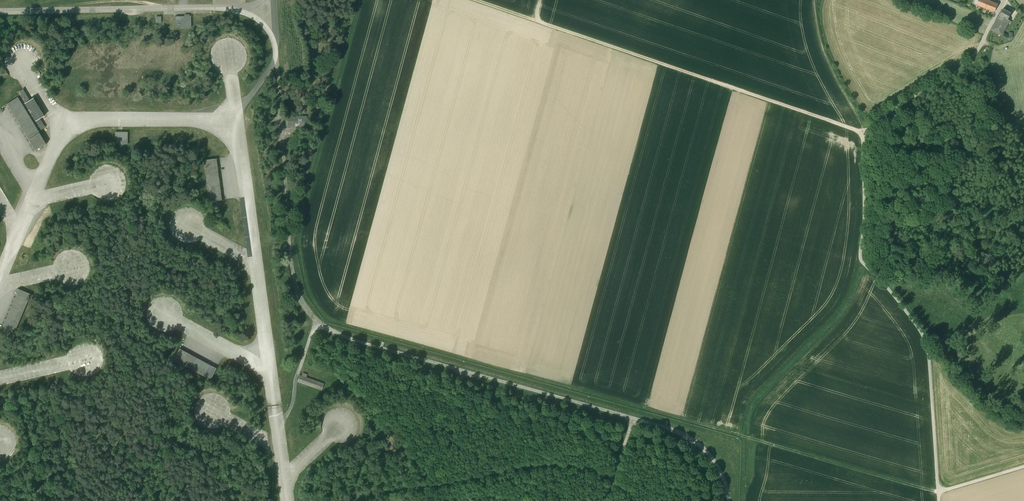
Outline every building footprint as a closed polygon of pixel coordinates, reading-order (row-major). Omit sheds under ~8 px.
[(998,4),(987,0),(985,7),(994,11),(998,4)] [(1011,12),(1003,8),(1000,15),(1008,19),(1011,12)] [(193,27),(193,15),(177,16),(177,27),(193,27)] [(1008,19),(1000,15),(992,29),(1001,34),(1009,20),(1008,19)] [(18,92),(25,103),(30,100),(23,89),(18,92)] [(39,133),(18,97),(7,104),(28,139),(39,133)] [(30,100),(25,103),(35,121),(40,118),(44,116),(34,98),(30,100)] [(287,115),(287,126),(307,127),(307,116),(287,115)] [(40,118),(35,121),(41,130),(45,127),(40,118)] [(127,132),(115,132),(115,144),(127,144),(127,132)] [(46,144),(39,133),(28,139),(35,150),(46,144)] [(222,200),(216,159),(204,160),(209,202),(222,200)] [(19,289),(3,328),(14,332),(30,294),(19,289)] [(216,368),(179,348),(173,360),(210,379),(216,368)] [(303,373),(302,376),(300,375),(297,382),(321,390),(323,383),(306,377),(307,374),(303,373)]
